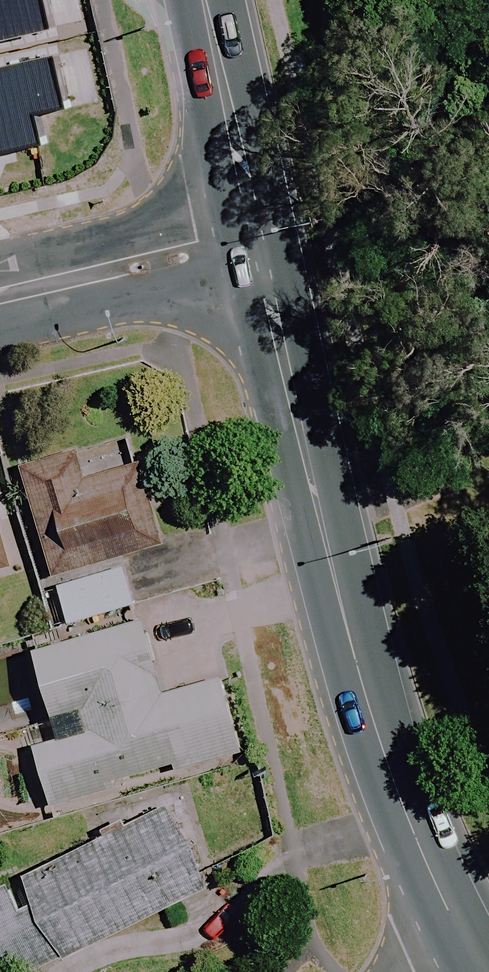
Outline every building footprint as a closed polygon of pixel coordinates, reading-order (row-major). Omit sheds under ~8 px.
[(6,27),(0,29),(0,136),(36,125),(6,27)] [(163,537),(141,451),(89,465),(85,452),(31,466),(56,565),(163,537)] [(16,561),(0,504),(0,565),(16,561)] [(130,606),(119,568),(52,586),(62,624),(130,606)] [(171,690),(151,616),(40,647),(58,712),(93,703),(99,727),(42,743),(58,800),(249,747),(229,674),(171,690)] [(202,871),(174,813),(169,802),(57,855),(51,843),(3,865),(13,885),(0,891),(0,971),(30,971),(200,892),(192,876),(202,871)]
